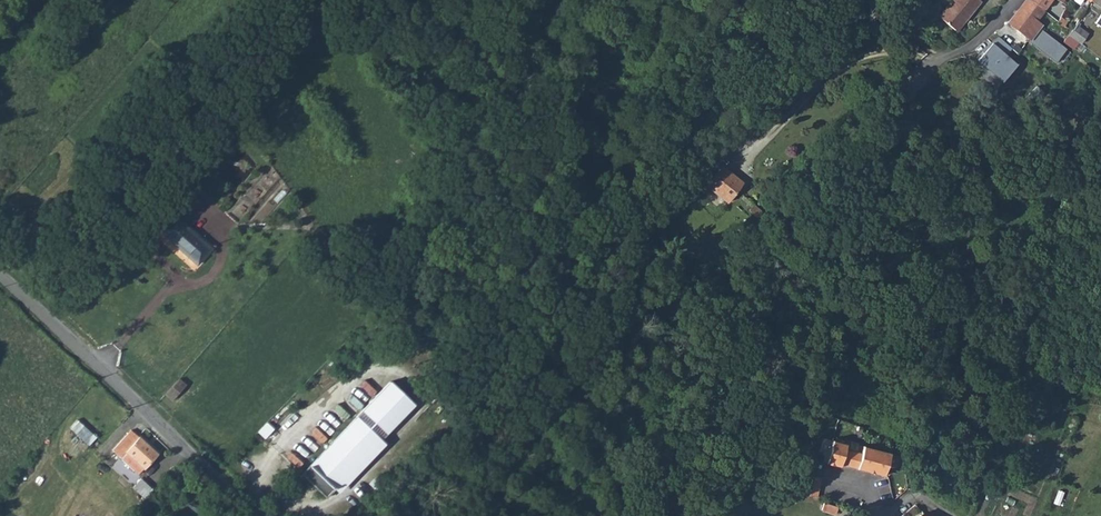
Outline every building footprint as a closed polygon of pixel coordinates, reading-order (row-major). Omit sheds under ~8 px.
[(954,29),(965,16),(967,18),(980,2),(979,0),(980,0),(951,0),(938,16),(954,29)] [(1007,22),(1029,39),(1037,29),(1032,24),(1035,20),(1043,10),(1030,0),(1025,0),(1017,9),(1007,22)] [(1044,9),(1050,0),(1031,0),(1044,9)] [(965,16),(954,29),(956,32),(967,18),(965,16)] [(1060,17),(1055,24),(1063,30),(1066,26),(1064,25),(1066,20),(1060,17)] [(1035,20),(1032,24),(1037,29),(1041,24),(1035,20)] [(1070,30),(1068,34),(1078,41),(1080,43),(1087,33),(1077,27),(1074,25),(1070,30)] [(1068,34),(1062,41),(1072,49),(1073,48),(1078,41),(1068,34)] [(1001,39),(993,49),(1002,56),(1009,47),(1001,39)] [(1078,41),(1073,48),(1077,52),(1082,45),(1080,43),(1078,41)] [(723,167),(708,185),(727,201),(742,182),(723,167)] [(742,194),(740,196),(751,206),(749,209),(762,219),(766,214),(742,194)] [(168,224),(163,231),(205,265),(218,249),(176,215),(168,224)] [(185,377),(171,394),(176,399),(191,383),(185,377)] [(385,439),(360,415),(306,472),(315,480),(313,482),(321,487),(322,486),(331,495),(385,439)] [(90,444),(98,435),(78,418),(70,427),(90,444)] [(134,433),(116,453),(140,476),(145,471),(146,472),(161,457),(134,433)] [(844,447),(830,444),(826,467),(835,469),(836,466),(884,476),(889,454),(868,448),(863,446),(860,455),(843,451),(844,447)] [(822,483),(805,480),(801,500),(819,498),(822,483)] [(144,481),(136,490),(142,496),(151,487),(144,481)]
